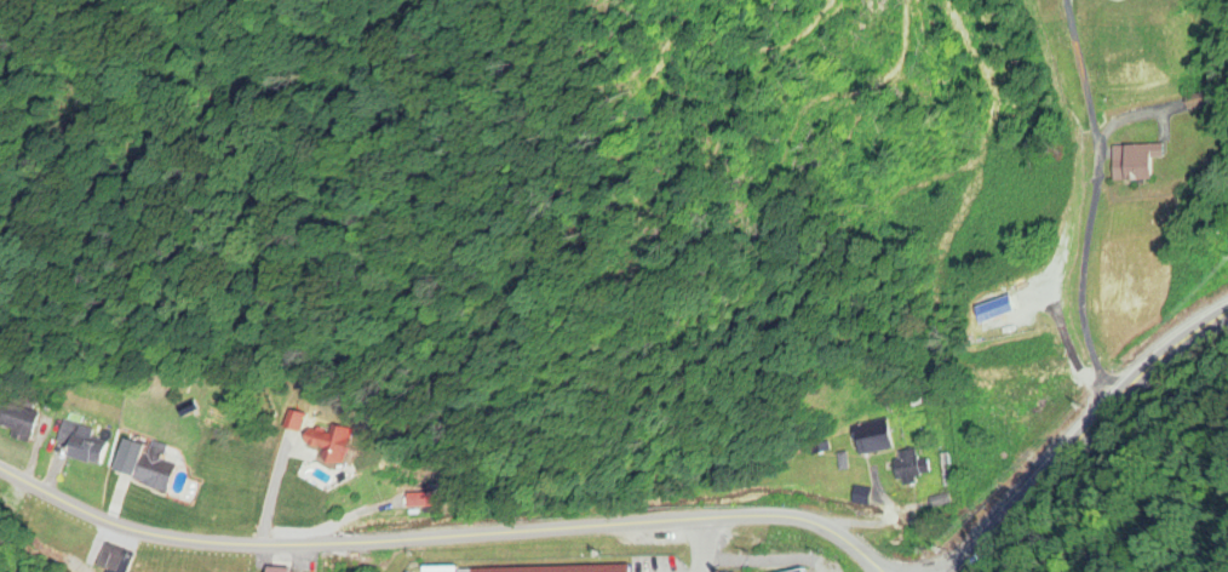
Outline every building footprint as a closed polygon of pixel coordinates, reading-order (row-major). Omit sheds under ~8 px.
[(1109,146),(1109,181),(1150,181),(1150,161),(1158,161),(1158,146),(1109,146)] [(1031,319),(1024,295),(967,311),(974,336),(1031,319)] [(37,419),(0,399),(0,400),(0,430),(25,443),(37,419)] [(283,429),(297,434),(303,417),(289,412),(283,429)] [(856,458),(891,449),(883,419),(849,428),(856,458)] [(97,470),(109,439),(64,421),(51,452),(97,470)] [(319,452),(315,462),(337,470),(349,436),(307,421),(299,445),(319,452)] [(163,492),(176,457),(120,438),(108,473),(163,492)] [(892,456),(895,483),(919,481),(917,453),(892,456)]
